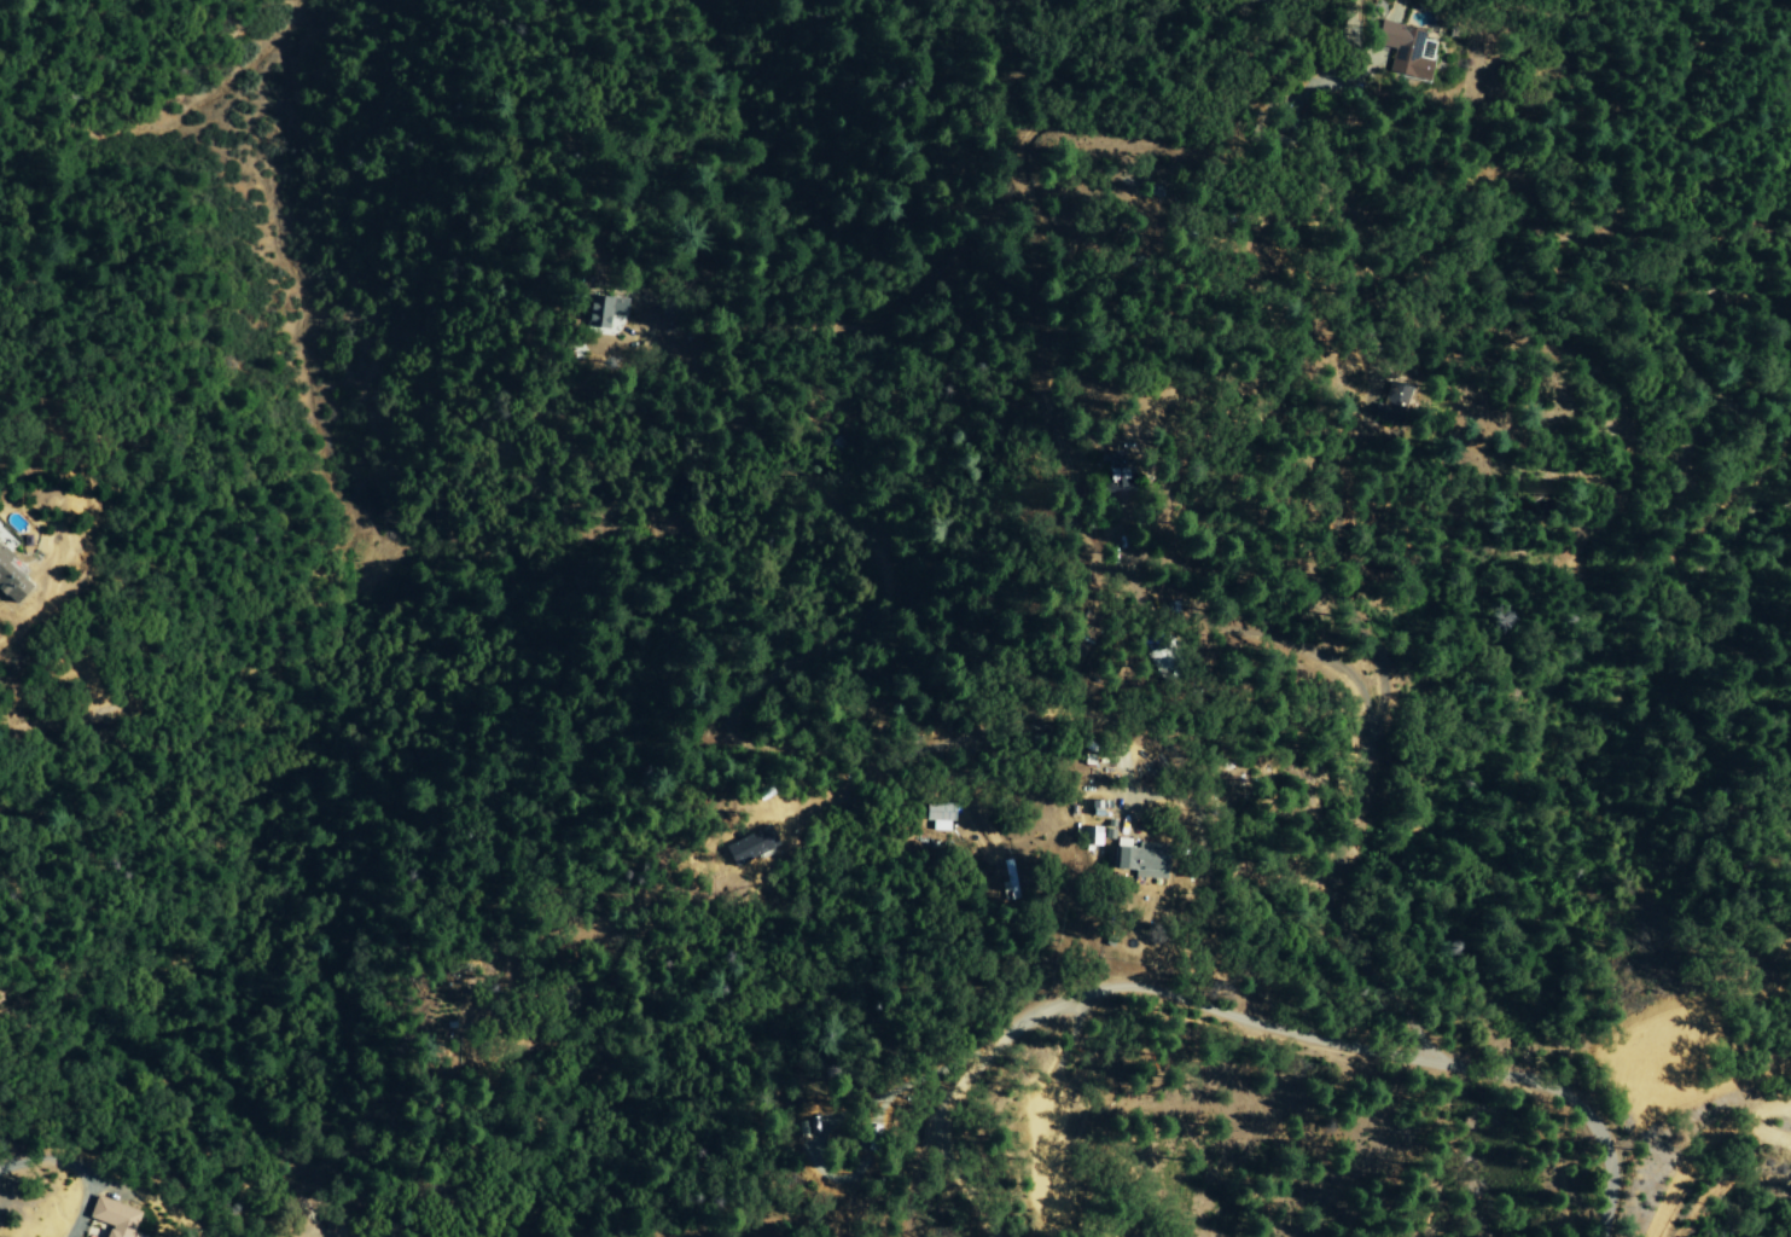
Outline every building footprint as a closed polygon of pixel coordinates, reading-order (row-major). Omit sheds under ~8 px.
[(1427,83),(1436,43),(1424,40),(1426,33),(1401,27),(1389,73),(1427,83)] [(609,317),(627,319),(629,301),(591,296),(587,327),(608,330),(609,317)] [(1376,403),(1370,418),(1395,428),(1410,390),(1389,382),(1380,405),(1376,403)] [(1101,496),(1122,498),(1124,455),(1104,454),(1101,496)] [(4,605),(24,586),(0,561),(0,600),(4,605)] [(952,822),(953,804),(925,803),(924,821),(952,822)] [(1110,869),(1129,870),(1129,876),(1160,877),(1162,845),(1128,843),(1129,839),(1112,837),(1110,869)] [(94,1196),(86,1219),(107,1226),(104,1236),(130,1236),(139,1212),(94,1196)]
